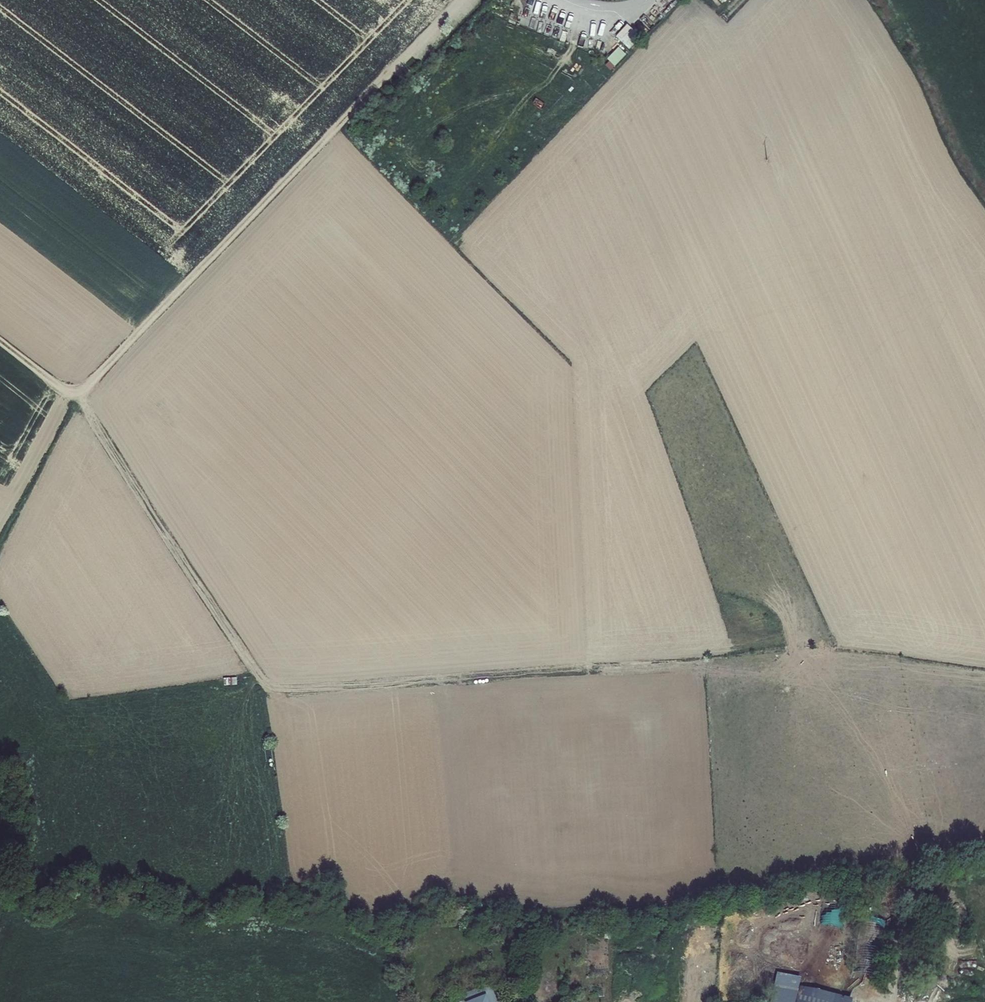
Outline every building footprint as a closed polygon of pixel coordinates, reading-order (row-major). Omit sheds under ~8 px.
[(747,5),(758,14),(769,0),(750,0),(747,5)] [(626,55),(618,48),(607,60),(609,62),(605,66),(610,71),(626,55)] [(854,1001),(798,987),(800,980),(776,974),(770,1001),(854,1001)] [(451,1001),(493,1001),(487,987),(451,1001)]
